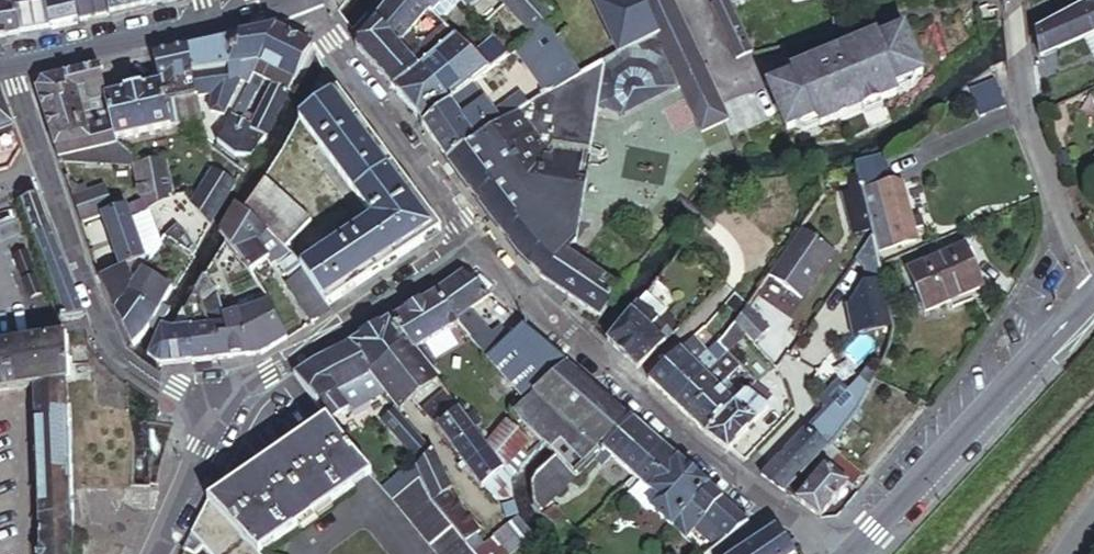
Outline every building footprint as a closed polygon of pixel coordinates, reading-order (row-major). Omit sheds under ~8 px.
[(13,0),(0,0),(0,36),(19,33),(13,0)] [(19,33),(49,28),(44,0),(13,0),(19,33)] [(51,0),(44,0),(49,28),(56,27),(51,0)] [(75,0),(51,0),(56,27),(80,22),(75,0)] [(106,0),(75,0),(80,22),(110,15),(106,0)] [(147,6),(146,0),(106,0),(110,15),(147,6)] [(423,0),(391,0),(376,17),(416,68),(434,53),(424,41),(413,28),(432,9),(423,0)] [(432,9),(436,13),(450,0),(423,0),(432,9)] [(436,13),(444,21),(466,2),(463,0),(450,0),(436,13)] [(506,0),(502,0),(499,3),(521,27),(527,22),(506,0)] [(527,22),(521,27),(502,41),(512,52),(557,17),(544,0),(506,0),(527,22)] [(596,1),(612,34),(622,53),(658,36),(640,0),(599,0),(596,1)] [(674,0),(640,0),(658,36),(682,85),(709,72),(674,0)] [(716,4),(739,58),(756,51),(736,3),(735,0),(727,0),(716,4)] [(1087,21),(1083,14),(1032,36),(1040,59),(1076,48),(1077,50),(1083,48),(1093,69),(1093,17),(1087,21)] [(416,68),(376,17),(360,34),(358,39),(358,44),(360,48),(391,86),(416,68)] [(446,24),(424,41),(434,53),(457,34),(446,24)] [(259,60),(277,25),(238,34),(230,66),(192,71),(197,92),(210,90),(213,106),(224,112),(243,79),(242,71),(247,69),(254,58),(259,60)] [(296,79),(314,45),(277,25),(259,60),(296,79)] [(900,96),(897,88),(928,75),(909,28),(881,40),(879,36),(795,71),(798,76),(773,86),(792,132),(821,120),(824,128),(900,96)] [(230,66),(238,34),(187,46),(192,71),(230,66)] [(420,123),(489,70),(475,54),(457,34),(434,53),(416,68),(391,86),(420,123)] [(612,34),(569,55),(581,73),(611,58),(622,53),(612,34)] [(611,58),(602,107),(626,114),(682,85),(658,36),(622,53),(611,58)] [(475,54),(489,70),(512,52),(502,41),(498,37),(475,54)] [(192,71),(187,46),(154,53),(160,82),(164,100),(172,98),(195,93),(197,93),(197,92),(192,71)] [(116,138),(106,94),(99,66),(41,79),(36,87),(59,156),(81,151),(82,157),(100,153),(99,146),(117,142),(116,138)] [(242,95),(250,100),(262,76),(254,71),(242,95)] [(733,121),(709,72),(682,85),(706,134),(733,121)] [(178,124),(172,98),(164,100),(160,82),(106,94),(116,138),(178,124)] [(1004,106),(995,82),(974,91),(983,114),(1004,106)] [(251,161),(290,90),(275,83),(252,127),(240,120),(250,100),(242,95),(219,140),(232,151),(251,161)] [(302,273),(325,308),(438,232),(339,88),(303,114),(301,118),(373,218),(299,270),(302,273)] [(206,144),(195,93),(172,98),(178,124),(206,144)] [(13,127),(0,95),(0,133),(13,127)] [(861,194),(895,186),(889,155),(856,162),(860,190),(861,194)] [(166,157),(133,167),(141,205),(135,206),(138,217),(173,196),(166,157)] [(239,183),(216,170),(194,203),(214,222),(234,191),(239,183)] [(498,231),(526,210),(502,175),(473,197),(498,231)] [(313,220),(269,177),(248,208),(285,249),(313,220)] [(803,223),(821,196),(799,181),(740,267),(755,277),(749,285),(757,290),(771,270),(803,223)] [(104,185),(71,195),(80,223),(101,217),(112,213),(104,185)] [(908,218),(900,185),(895,186),(861,194),(870,230),(871,234),(876,250),(914,241),(911,230),(908,218)] [(860,190),(841,195),(851,235),(870,230),(861,194),(860,190)] [(285,249),(248,208),(235,237),(250,269),(264,261),(273,254),(285,249)] [(101,217),(118,271),(142,263),(130,225),(125,209),(112,213),(101,217)] [(917,216),(908,218),(911,230),(920,228),(917,216)] [(154,217),(130,225),(142,263),(144,257),(160,234),(154,217)] [(178,223),(163,235),(194,251),(200,243),(178,223)] [(836,245),(803,223),(771,270),(804,292),(836,245)] [(876,250),(871,234),(852,263),(862,270),(865,285),(858,289),(846,306),(853,336),(895,325),(876,250)] [(965,245),(907,269),(924,311),(982,286),(965,245)] [(277,259),(292,281),(302,273),(299,270),(285,249),(273,254),(264,261),(267,266),(277,259)] [(562,291),(584,264),(566,253),(540,277),(562,291)] [(114,311),(149,268),(142,263),(118,271),(98,279),(114,311)] [(580,303),(602,276),(584,264),(562,291),(580,303)] [(170,289),(149,268),(114,311),(130,347),(146,330),(151,325),(153,316),(159,307),(170,289)] [(205,268),(198,277),(208,325),(213,361),(244,358),(239,305),(221,307),(218,292),(215,286),(205,268)] [(325,308),(302,273),(292,281),(288,286),(310,322),(327,312),(325,308)] [(492,334),(473,311),(489,298),(462,273),(434,292),(436,295),(469,336),(485,355),(509,335),(502,327),(492,334)] [(602,276),(580,303),(600,317),(623,290),(602,276)] [(208,325),(198,277),(173,316),(182,364),(213,361),(208,325)] [(637,369),(662,341),(648,326),(665,307),(645,287),(607,340),(637,369)] [(469,336),(436,295),(390,321),(431,372),(439,365),(424,346),(441,337),(450,350),(469,336)] [(285,338),(266,301),(239,305),(244,358),(256,357),(285,338)] [(773,327),(749,304),(738,322),(749,334),(758,342),(773,327)] [(165,312),(159,307),(153,316),(151,325),(146,330),(151,333),(165,312)] [(182,364),(173,316),(167,326),(162,335),(154,333),(147,357),(155,363),(161,366),(182,364)] [(431,372),(390,321),(349,343),(372,372),(383,385),(402,410),(405,407),(439,382),(431,372)] [(738,322),(719,342),(723,347),(729,353),(749,334),(738,322)] [(719,342),(704,326),(693,335),(706,347),(709,349),(719,342)] [(519,396),(561,359),(526,329),(514,340),(509,335),(485,355),(519,396)] [(694,360),(706,347),(693,335),(690,332),(678,345),(694,360)] [(88,365),(82,336),(63,338),(63,368),(88,365)] [(34,388),(34,399),(40,553),(70,553),(63,368),(63,338),(0,346),(0,392),(34,388)] [(703,369),(723,347),(719,342),(709,349),(706,347),(694,360),(703,369)] [(372,372),(349,343),(314,363),(335,391),(343,386),(372,372)] [(678,345),(647,379),(662,393),(694,360),(678,345)] [(718,383),(737,363),(729,353),(723,347),(703,369),(718,383)] [(703,369),(694,360),(662,393),(672,402),(703,369)] [(603,451),(632,421),(565,362),(511,411),(553,459),(572,479),(574,481),(594,461),(603,451)] [(335,391),(314,363),(293,374),(314,402),(335,391)] [(753,384),(755,382),(737,363),(718,383),(736,402),(753,384)] [(718,383),(703,369),(672,402),(687,416),(718,383)] [(372,372),(343,386),(359,403),(364,401),(383,385),(372,372)] [(847,388),(834,376),(815,396),(821,406),(760,474),(786,493),(831,443),(869,388),(857,377),(847,388)] [(736,402),(718,383),(687,416),(706,433),(736,402)] [(736,402),(706,433),(728,451),(768,408),(757,397),(763,392),(753,384),(736,402)] [(343,386),(335,391),(349,408),(350,409),(359,403),(343,386)] [(34,388),(0,392),(0,404),(34,399),(34,388)] [(429,418),(452,398),(444,389),(421,409),(429,418)] [(335,391),(314,402),(323,413),(328,421),(349,408),(335,391)] [(451,447),(475,428),(452,398),(429,418),(451,447)] [(418,422),(405,407),(402,410),(399,412),(411,427),(418,422)] [(206,499),(254,552),(369,472),(328,421),(323,413),(208,496),(206,499)] [(632,421),(603,451),(611,458),(632,477),(662,447),(632,421)] [(514,425),(488,445),(490,447),(510,472),(522,462),(518,456),(530,447),(514,425)] [(488,445),(475,428),(451,447),(467,467),(490,447),(488,445)] [(423,441),(428,436),(424,431),(418,435),(423,441)] [(428,447),(433,441),(428,436),(423,441),(428,447)] [(423,441),(407,454),(420,467),(435,456),(428,447),(423,441)] [(863,476),(839,456),(843,453),(831,443),(786,493),(821,517),(850,484),(853,486),(863,476)] [(510,472),(490,447),(467,467),(481,487),(484,484),(493,492),(514,477),(510,472)] [(672,528),(709,487),(662,447),(632,477),(640,485),(632,492),(632,496),(633,501),(644,509),(651,508),(672,528)] [(603,451),(594,461),(602,468),(611,458),(603,451)] [(451,490),(435,456),(420,467),(418,469),(421,476),(432,500),(447,492),(451,490)] [(549,504),(572,479),(553,459),(542,470),(533,482),(531,487),(531,492),(532,496),(533,501),(540,513),(549,504)] [(390,499),(428,553),(467,553),(432,500),(421,476),(390,499)] [(511,494),(511,489),(511,484),(514,477),(493,492),(497,498),(512,498),(511,494)] [(632,477),(624,484),(632,492),(640,485),(632,477)] [(709,487),(672,528),(686,540),(695,530),(715,547),(748,520),(709,487)] [(476,534),(447,492),(432,500),(467,553),(468,553),(478,548),(472,537),(476,534)] [(254,552),(206,499),(193,525),(206,542),(216,553),(251,553),(254,552)] [(520,512),(516,504),(506,508),(511,516),(512,516),(520,512)] [(549,504),(540,513),(563,543),(572,535),(549,504)] [(524,519),(520,512),(512,516),(516,523),(524,519)] [(526,522),(518,526),(510,531),(523,553),(539,545),(526,522)] [(206,542),(193,525),(182,546),(194,550),(206,542)] [(795,553),(777,526),(743,549),(746,553),(793,553),(795,553)] [(510,531),(495,539),(504,553),(523,553),(510,531)] [(495,539),(478,548),(468,553),(504,553),(495,539)]
